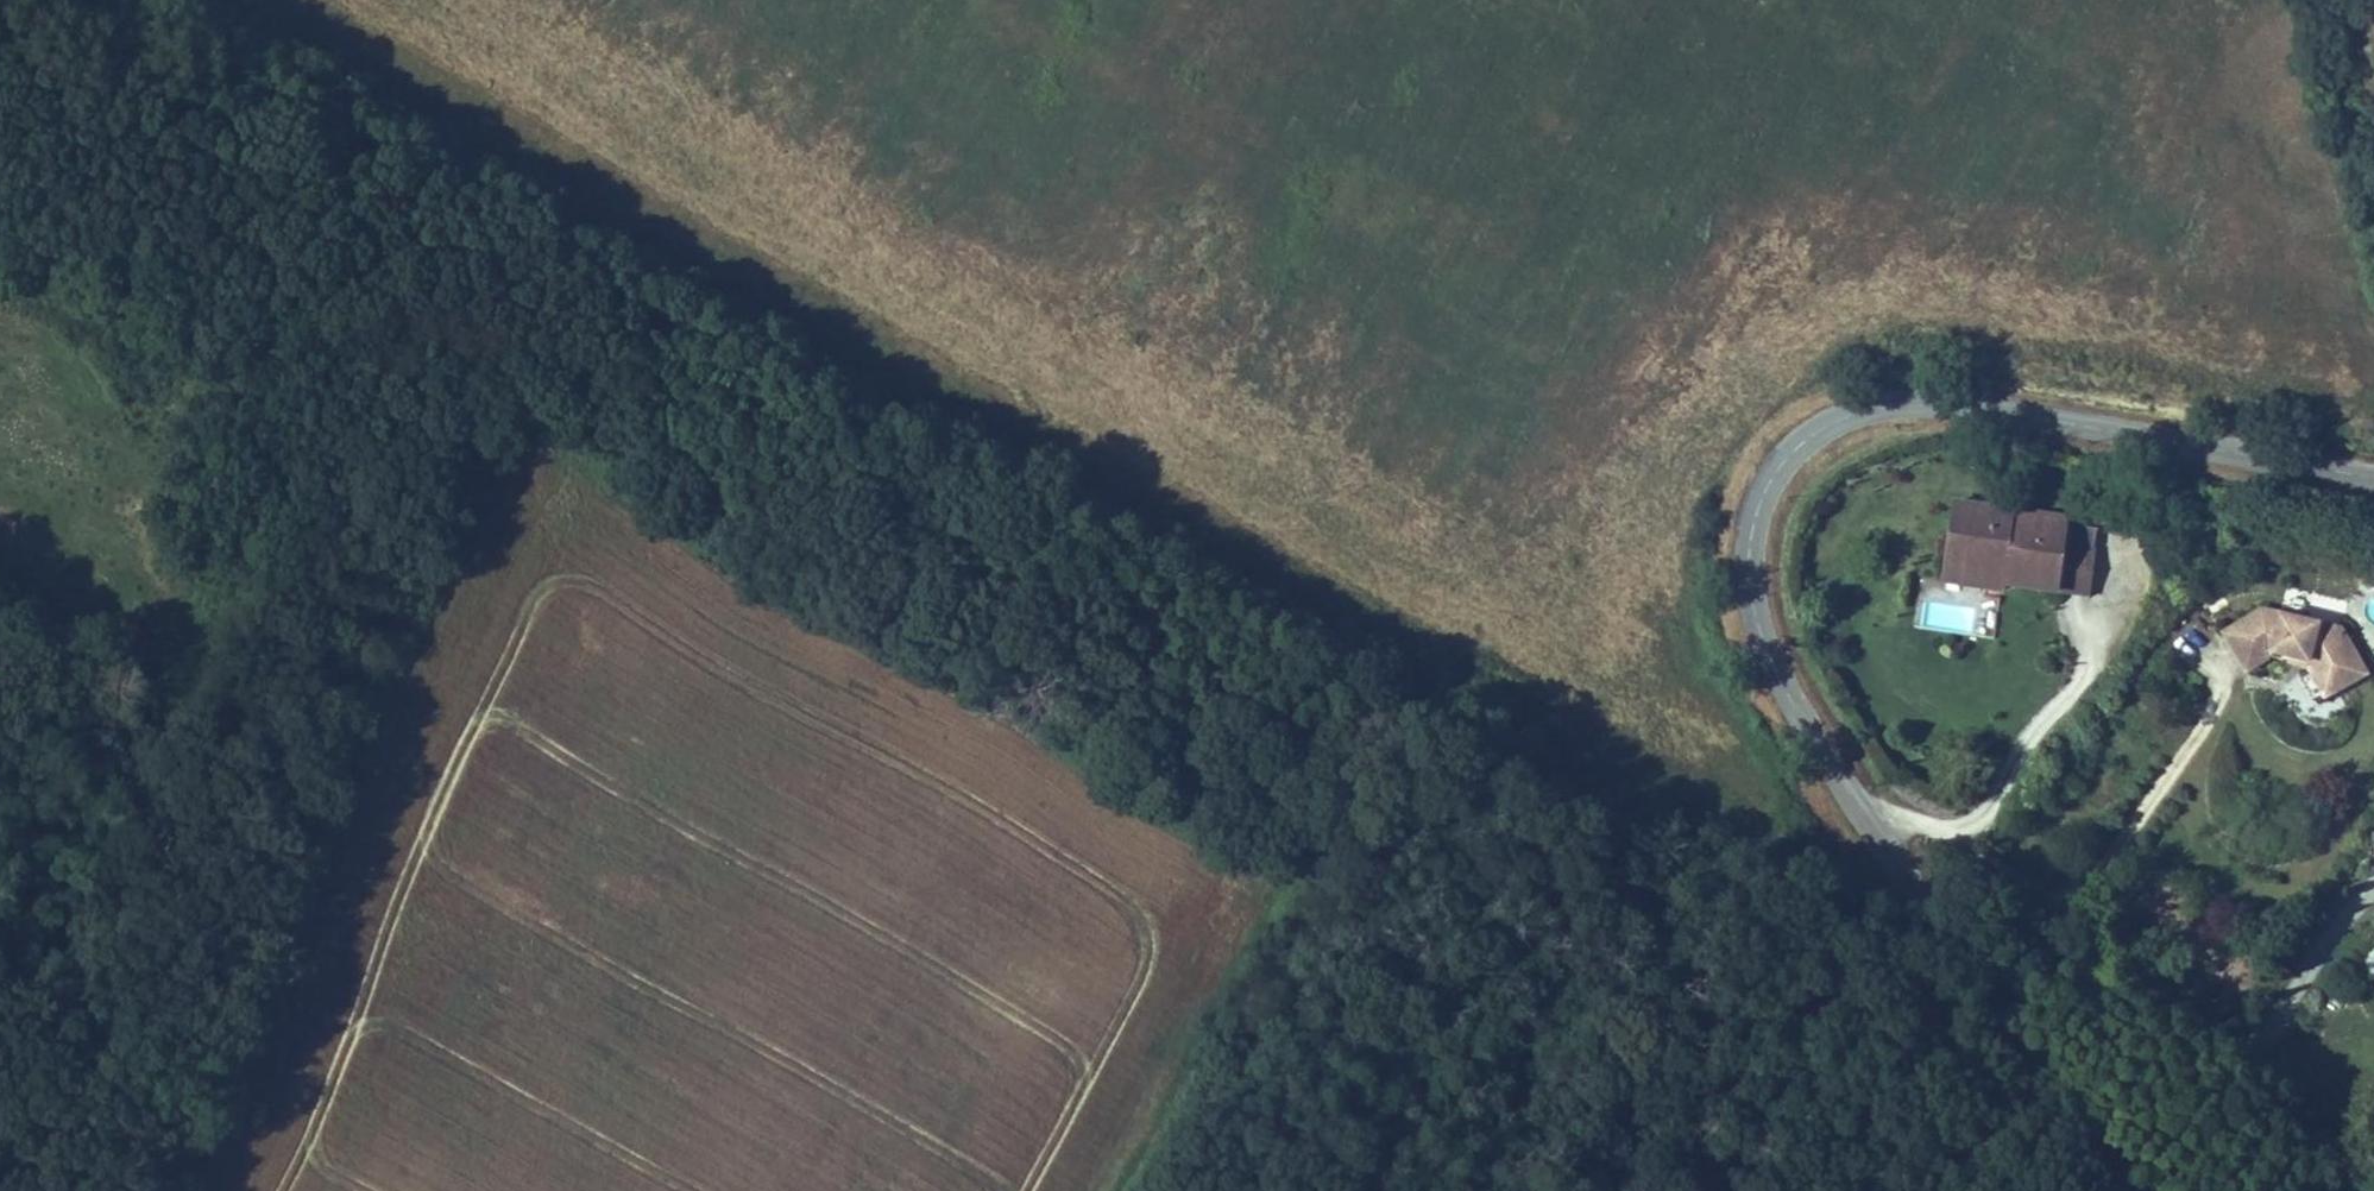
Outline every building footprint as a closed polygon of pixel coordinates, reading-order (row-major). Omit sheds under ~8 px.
[(2086,559),(2092,528),(2038,518),(2040,511),(1985,501),(1981,522),(1975,521),(1969,551),(1988,555),(1984,575),(2025,583),(2027,575),(2043,578),(2041,587),(2079,594),(2086,559)] [(2092,528),(2093,521),(2040,511),(2038,518),(2092,528)] [(1988,555),(1969,551),(1962,589),(2022,600),(2023,593),(2025,583),(1984,575),(1988,555)] [(2027,575),(2025,583),(2023,593),(2079,603),(2109,609),(2117,565),(2086,559),(2079,594),(2041,587),(2043,578),(2027,575)] [(2298,609),(2258,633),(2282,673),(2303,660),(2306,649),(2362,663),(2373,683),(2373,628),(2298,609)] [(2362,663),(2306,649),(2303,660),(2321,665),(2349,672),(2364,696),(2373,690),(2373,683),(2362,663)]
